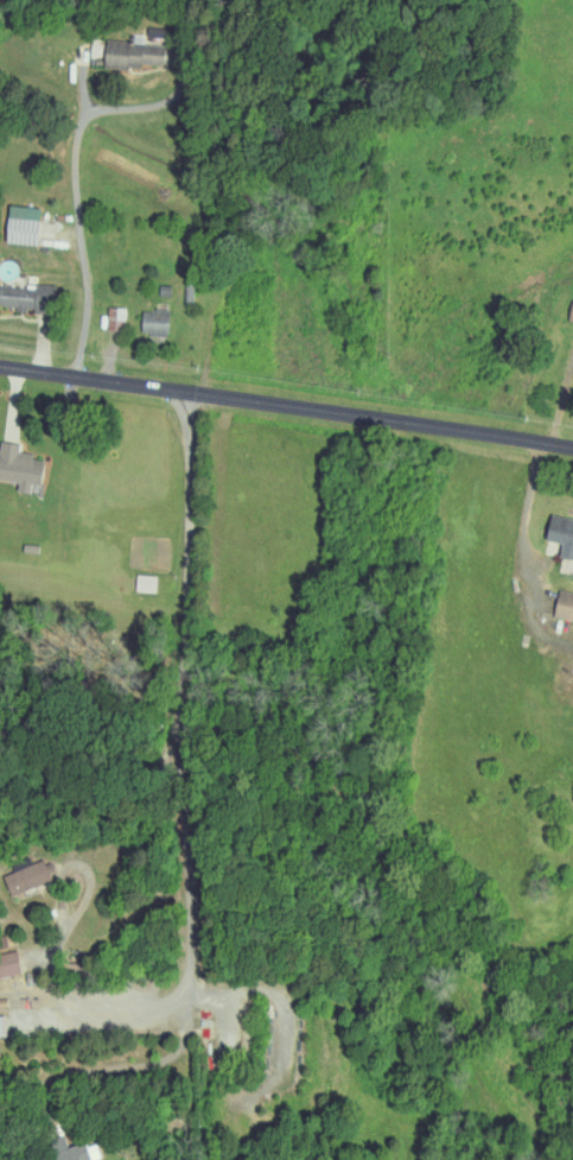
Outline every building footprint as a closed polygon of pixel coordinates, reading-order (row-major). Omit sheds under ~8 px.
[(143,44),(144,34),(133,33),(132,42),(105,39),(103,63),(161,69),(164,46),(143,44)] [(37,206),(6,206),(5,243),(36,244),(37,206)] [(54,287),(0,283),(0,309),(53,312),(54,287)] [(125,307),(106,307),(106,329),(124,330),(125,307)] [(141,309),(140,335),(167,336),(168,310),(141,309)] [(17,483),(16,491),(29,493),(30,484),(40,486),(43,460),(32,459),(33,454),(18,452),(19,444),(0,441),(0,480),(17,483)] [(550,514),(544,540),(562,543),(559,557),(572,560),(572,519),(550,514)] [(558,590),(552,617),(572,621),(572,593),(558,590)] [(50,880),(43,859),(31,864),(29,857),(11,864),(14,872),(3,875),(11,895),(50,880)] [(17,952),(0,953),(0,977),(19,975),(17,952)] [(84,1147),(82,1143),(64,1148),(67,1157),(58,1159),(94,1159),(99,1158),(95,1144),(84,1147)]
